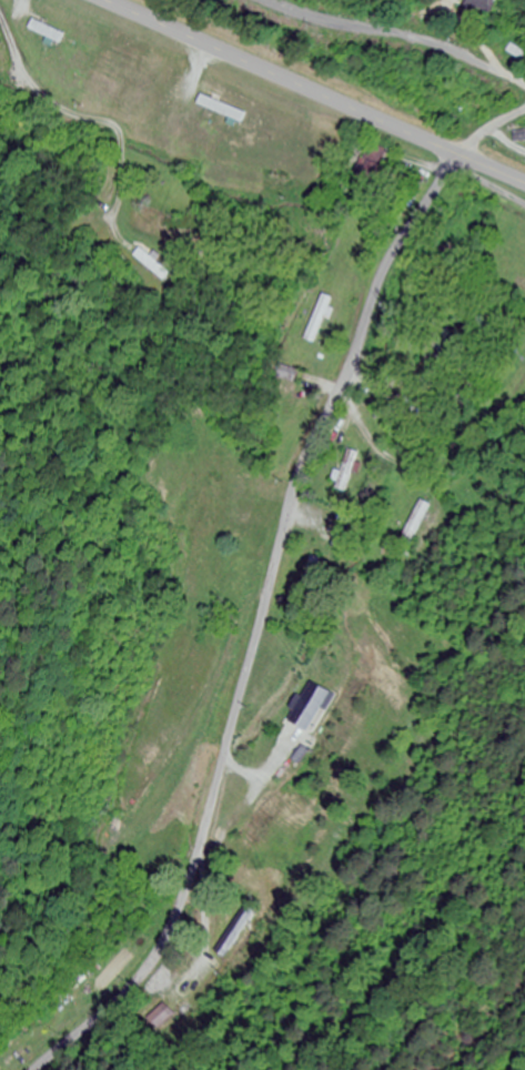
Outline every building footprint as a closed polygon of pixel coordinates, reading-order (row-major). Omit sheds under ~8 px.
[(491,15),(498,0),(470,0),(468,4),(491,15)] [(389,152),(369,143),(351,181),(370,191),(389,152)] [(171,273),(141,251),(135,258),(165,281),(171,273)] [(303,340),(313,344),(333,300),(323,296),(303,340)] [(341,475),(337,474),(333,491),(348,495),(358,455),(347,452),(341,475)] [(430,508),(418,503),(400,545),(412,551),(430,508)] [(335,539),(345,543),(349,533),(339,529),(335,539)] [(230,931),(225,928),(219,937),(225,941),(221,947),(230,954),(258,914),(247,906),(230,931)] [(176,1017),(167,1007),(151,1022),(160,1032),(176,1017)]
